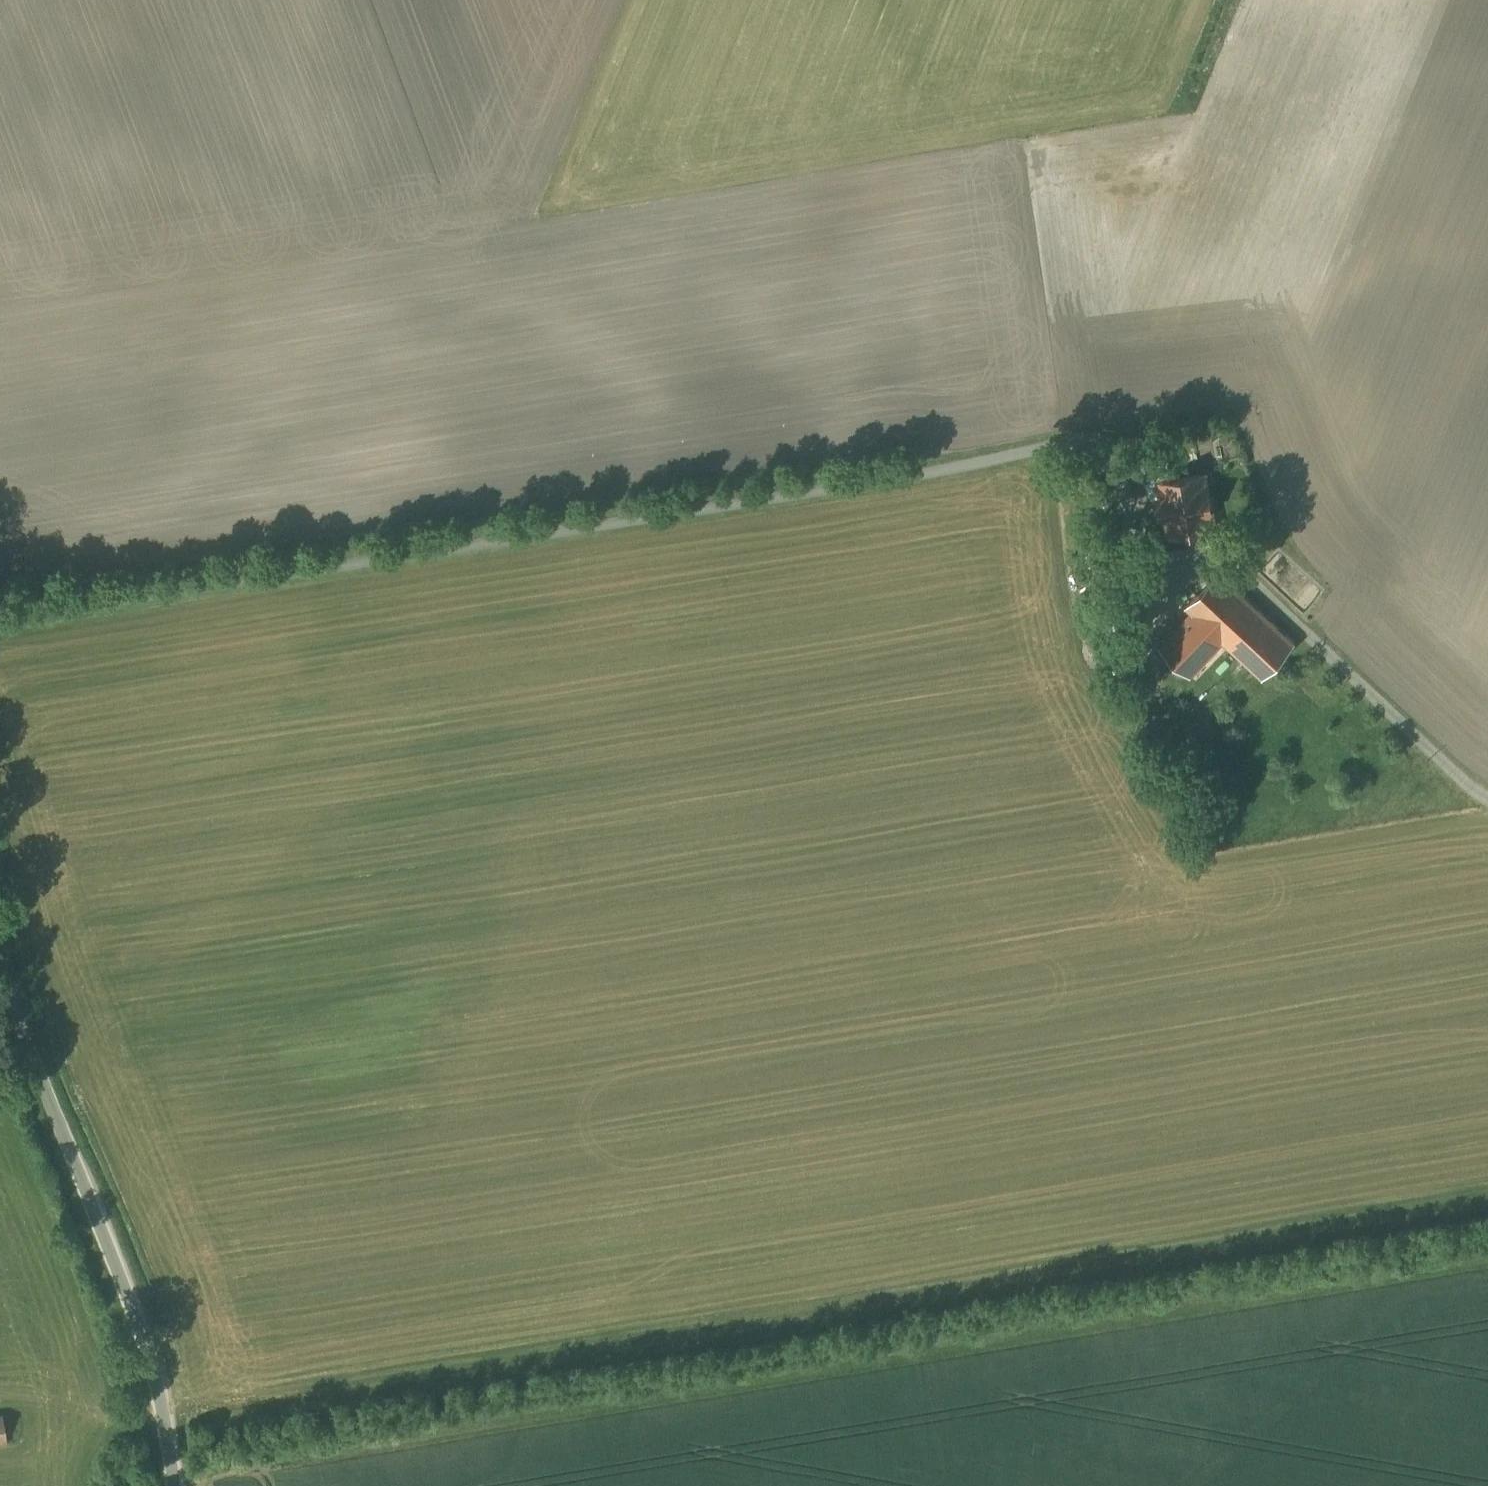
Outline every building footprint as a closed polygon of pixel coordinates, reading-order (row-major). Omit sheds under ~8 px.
[(1205,474),(1160,482),(1170,535),(1214,526),(1205,474)] [(1266,615),(1219,572),(1186,607),(1192,612),(1159,647),(1191,677),(1224,642),(1233,651),(1266,615)] [(1266,615),(1233,651),(1248,666),(1262,679),(1294,643),(1266,615)]
